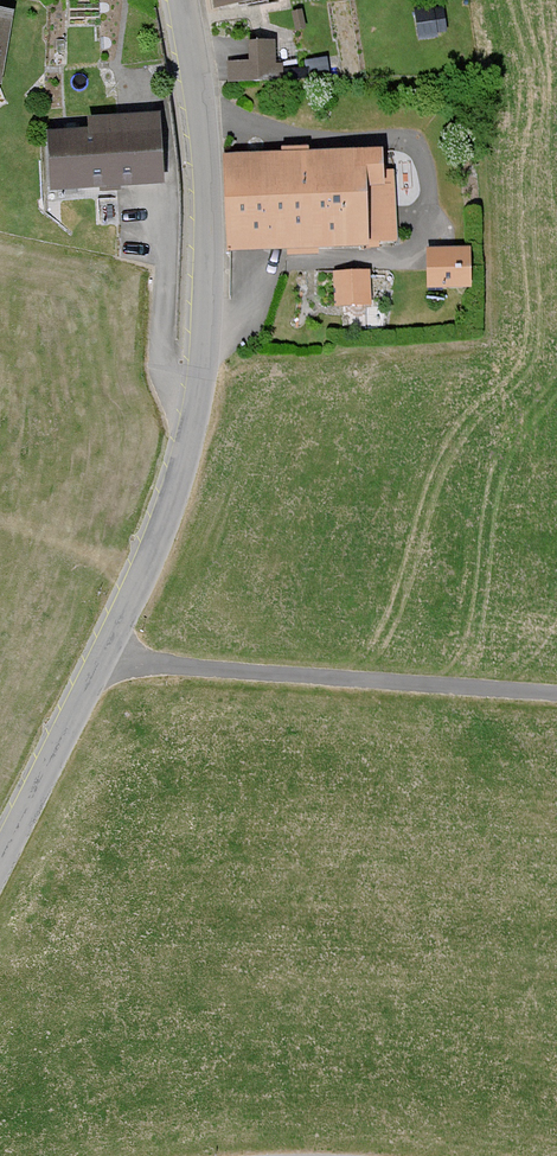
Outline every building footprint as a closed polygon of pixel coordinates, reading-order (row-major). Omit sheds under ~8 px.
[(1,86),(13,10),(0,8),(0,86),(1,86)] [(436,9),(409,14),(414,41),(441,36),(436,9)] [(273,80),(270,40),(249,42),(250,57),(226,59),(227,83),(273,80)] [(161,178),(157,110),(88,114),(88,124),(48,126),(52,185),(161,178)] [(382,168),(381,147),(225,154),(229,250),(399,244),(396,167),(382,168)] [(472,245),(431,245),(431,284),(472,284),(472,245)] [(366,306),(365,270),(337,270),(338,306),(366,306)]
